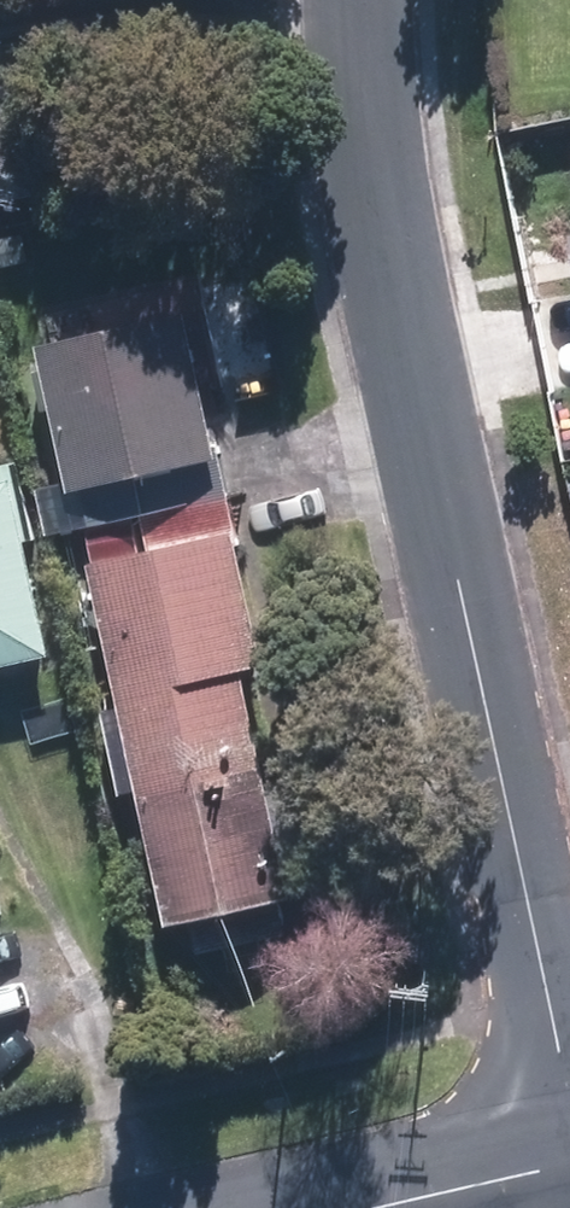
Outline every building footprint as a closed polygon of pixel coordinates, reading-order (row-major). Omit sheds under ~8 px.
[(38,192),(20,100),(0,104),(0,199),(38,192)] [(188,318),(53,346),(82,483),(217,456),(188,318)] [(0,488),(0,664),(47,654),(9,486),(0,488)] [(235,530),(98,562),(181,918),(298,890),(245,665),(266,660),(235,530)]
